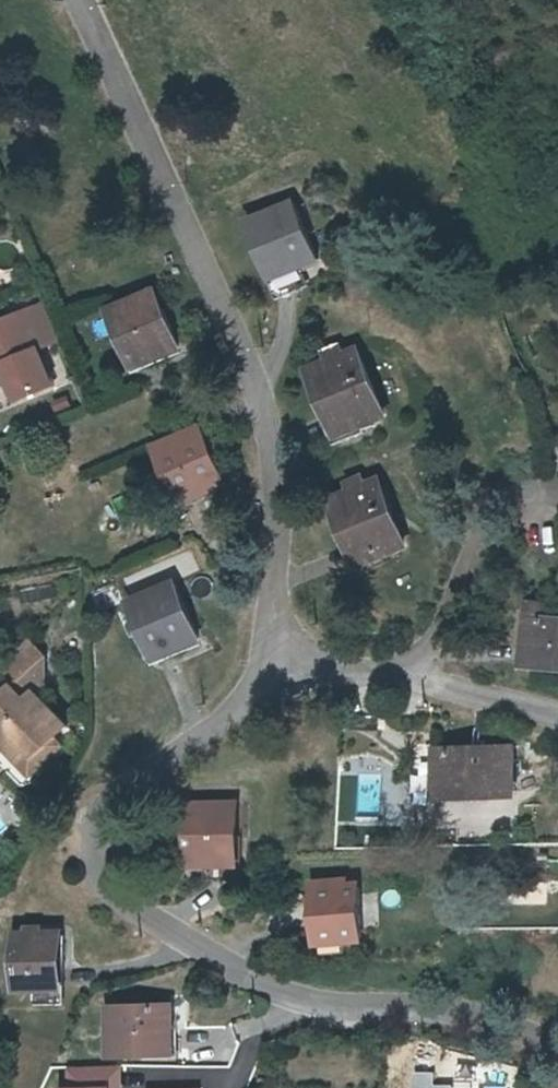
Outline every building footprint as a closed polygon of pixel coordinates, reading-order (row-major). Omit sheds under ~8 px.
[(232,225),(254,276),(276,267),(279,273),(298,265),(274,208),(232,225)] [(282,279),(279,273),(276,267),(254,276),(259,288),(282,279)] [(91,312),(113,363),(138,353),(141,360),(157,352),(132,295),(91,312)] [(41,348),(28,317),(0,329),(0,413),(38,398),(25,365),(21,357),(41,348)] [(46,357),(41,348),(21,357),(25,365),(46,357)] [(143,365),(141,360),(138,353),(113,363),(118,376),(143,365)] [(293,379),(303,399),(321,437),(325,435),(359,419),(330,362),(320,366),(315,357),(302,363),(306,373),(293,379)] [(182,435),(144,452),(173,511),(211,494),(182,435)] [(315,509),(325,529),(343,565),(347,563),(380,548),(352,491),(342,496),(337,486),(324,492),(329,502),(315,509)] [(157,590),(118,609),(145,667),(185,650),(157,590)] [(506,643),(512,643),(513,673),(557,672),(557,623),(523,624),(523,610),(506,610),(506,643)] [(12,642),(0,654),(0,740),(20,761),(37,744),(51,731),(19,697),(29,688),(13,672),(28,658),(12,642)] [(12,783),(44,752),(37,744),(20,761),(0,740),(0,771),(12,783)] [(418,760),(418,777),(424,777),(424,803),(490,803),(489,759),(418,760)] [(424,777),(418,777),(412,777),(412,803),(418,803),(424,803),(424,777)] [(175,871),(190,871),(190,864),(219,863),(216,810),(172,812),(175,871)] [(190,864),(190,871),(191,877),(219,875),(219,863),(190,864)] [(303,893),(305,947),(329,947),(343,946),(342,892),(333,892),(333,885),(314,886),(314,892),(303,893)] [(3,992),(43,991),(42,937),(30,937),(30,931),(9,931),(10,938),(1,938),(3,992)] [(329,947),(305,947),(305,957),(329,956),(329,947)] [(100,1058),(152,1055),(152,1030),(160,1030),(159,1016),(99,1019),(100,1058)] [(152,1030),(152,1055),(167,1055),(166,1030),(160,1030),(152,1030)] [(116,1069),(69,1070),(70,1087),(116,1087),(116,1069)] [(431,1087),(431,1075),(414,1075),(414,1087),(449,1087),(431,1087)]
